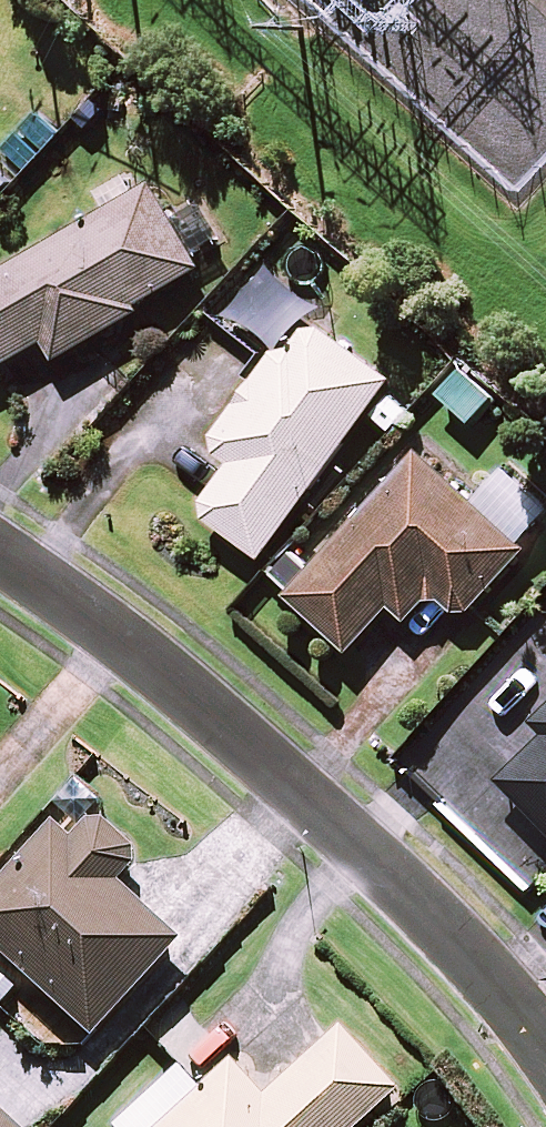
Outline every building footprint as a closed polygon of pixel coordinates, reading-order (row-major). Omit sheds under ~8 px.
[(59,134),(39,112),(0,148),(0,149),(20,170),(59,134)] [(173,211),(155,181),(0,273),(0,365),(47,337),(58,357),(140,308),(137,303),(204,263),(173,211)] [(0,183),(0,204),(15,189),(0,183)] [(173,211),(204,263),(224,252),(193,199),(173,211)] [(392,378),(305,315),(213,442),(237,460),(201,508),(263,554),(392,378)] [(449,401),(475,426),(502,397),(476,373),(449,401)] [(528,545),(419,447),(289,592),(351,648),(392,602),(409,618),(436,588),(465,615),(528,545)] [(536,719),(545,729),(545,709),(536,719)] [(499,778),(545,825),(545,732),(499,778)] [(79,799),(0,885),(0,949),(92,1034),(179,940),(115,881),(139,854),(79,799)] [(127,1126),(355,1126),(396,1089),(341,1028),(265,1097),(233,1061),(198,1092),(180,1072),(124,1123),(127,1126)] [(0,1109),(0,1126),(19,1126),(0,1109)]
